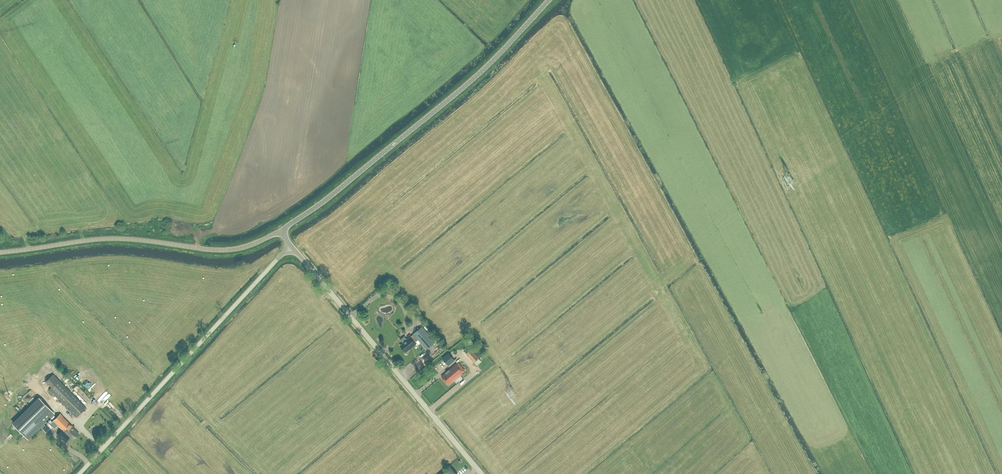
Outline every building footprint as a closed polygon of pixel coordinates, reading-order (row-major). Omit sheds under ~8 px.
[(435,341),(422,326),(413,334),(414,334),(410,337),(403,342),(404,343),(401,346),(406,352),(412,347),(416,344),(414,342),(416,340),(419,343),(421,342),(426,349),(435,341)] [(475,366),(481,362),(472,351),(467,354),(475,366)] [(455,360),(449,353),(442,358),(448,365),(455,360)] [(464,370),(458,363),(449,370),(450,371),(447,373),(446,372),(442,376),(448,384),(464,370)] [(29,378),(32,381),(46,368),(43,365),(29,378)] [(76,417),(86,407),(53,374),(46,381),(51,387),(49,389),(76,417)] [(88,400),(83,392),(79,395),(84,403),(88,400)] [(13,424),(27,438),(53,413),(39,398),(13,424)] [(109,411),(116,418),(120,414),(115,408),(112,410),(111,409),(109,411)] [(72,426),(60,413),(53,420),(63,430),(58,434),(60,436),(60,437),(62,438),(66,441),(70,437),(72,439),(79,433),(72,426)]
